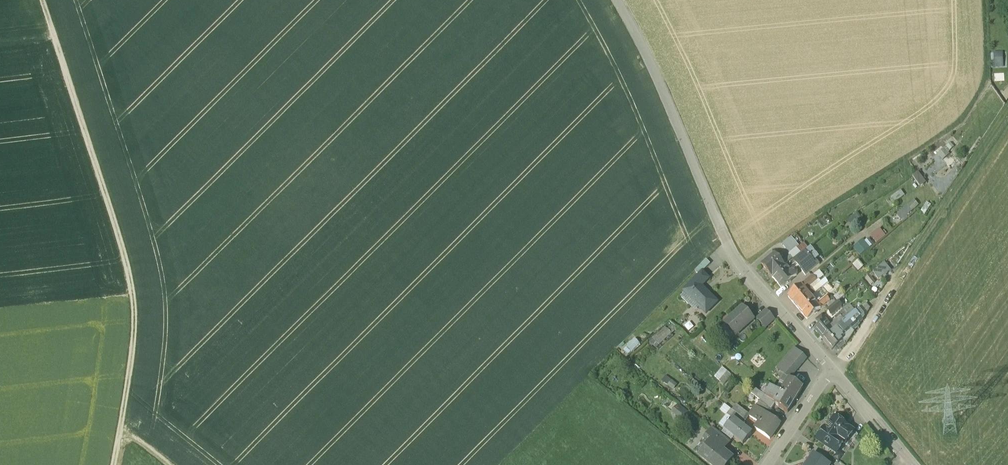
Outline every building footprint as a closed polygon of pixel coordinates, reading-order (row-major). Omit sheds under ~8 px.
[(1003,68),(1003,52),(992,53),(992,68),(1003,68)] [(947,149),(940,154),(944,160),(951,155),(947,149)] [(920,187),(926,183),(919,172),(913,176),(920,187)] [(891,197),(886,201),(892,209),(907,198),(903,192),(893,200),(891,197)] [(902,220),(920,206),(915,200),(897,214),(902,220)] [(928,203),(922,213),(929,217),(935,207),(928,203)] [(851,224),(861,218),(858,213),(848,219),(851,224)] [(877,243),(886,236),(880,228),(871,235),(877,243)] [(799,247),(791,238),(782,245),(789,254),(790,254),(796,249),(799,247)] [(855,250),(861,257),(875,245),(871,240),(866,244),(864,241),(855,250)] [(796,249),(790,254),(789,254),(788,255),(789,257),(790,257),(793,261),(801,254),(796,249)] [(812,262),(804,251),(801,254),(793,261),(796,264),(801,271),(815,260),(815,259),(812,262)] [(775,254),(761,265),(772,278),(785,267),(782,263),(775,254)] [(789,257),(782,263),(785,267),(793,261),(790,257),(789,257)] [(706,260),(695,271),(699,275),(702,272),(710,264),(706,260)] [(815,260),(801,271),(805,276),(819,265),(815,260)] [(793,261),(785,267),(788,271),(796,264),(793,261)] [(863,267),(858,261),(853,265),(858,271),(863,267)] [(891,271),(884,263),(879,268),(883,273),(885,276),(891,271)] [(788,271),(785,267),(772,278),(781,289),(796,276),(797,274),(795,271),(793,272),(791,274),(788,271)] [(883,273),(879,268),(873,274),(877,278),(883,273)] [(699,275),(683,291),(705,314),(717,303),(701,287),(709,279),(702,272),(699,275)] [(811,278),(802,286),(805,291),(815,283),(811,278)] [(824,279),(816,286),(820,290),(828,283),(824,279)] [(828,283),(820,290),(824,294),(827,292),(828,293),(833,289),(828,283)] [(801,286),(788,297),(797,309),(811,298),(805,291),(802,286),(801,286)] [(834,298),(837,302),(845,295),(842,291),(834,298)] [(826,297),(817,304),(820,309),(830,301),(826,297)] [(817,304),(811,298),(797,309),(807,320),(820,309),(817,304)] [(837,302),(828,310),(838,323),(836,324),(838,327),(850,317),(844,311),(837,302)] [(866,305),(855,313),(861,320),(861,321),(870,308),(866,305)] [(855,313),(850,306),(844,311),(850,317),(855,313)] [(742,308),(725,323),(735,335),(753,320),(742,308)] [(766,312),(757,319),(765,328),(773,320),(766,312)] [(823,340),(832,351),(837,346),(840,350),(846,345),(841,339),(853,330),(857,326),(857,325),(859,324),(858,323),(861,321),(861,320),(855,313),(850,317),(838,327),(823,340)] [(830,326),(825,320),(819,325),(814,329),(823,340),(838,327),(836,324),(834,322),(830,326)] [(853,330),(841,339),(846,345),(855,331),(853,330)] [(623,349),(629,355),(640,345),(635,339),(623,349)] [(794,348),(779,366),(792,376),(807,359),(794,348)] [(727,372),(720,380),(724,383),(731,375),(727,372)] [(662,381),(673,391),(678,385),(666,376),(662,381)] [(780,393),(780,394),(794,402),(802,388),(789,380),(780,393)] [(780,393),(771,388),(765,397),(775,403),(774,405),(775,405),(787,413),(794,402),(780,394),(780,393)] [(759,393),(753,389),(750,392),(756,397),(759,393)] [(775,403),(765,397),(759,393),(756,397),(761,401),(772,410),(775,405),(774,405),(775,403)] [(772,410),(761,401),(756,408),(767,415),(772,410)] [(673,409),(682,419),(689,413),(680,403),(673,409)] [(749,415),(737,405),(732,411),(734,412),(745,421),(749,415)] [(767,415),(756,408),(755,408),(749,416),(759,423),(755,429),(770,439),(780,424),(767,415)] [(745,421),(734,412),(729,418),(732,421),(732,420),(742,427),(746,422),(745,421)] [(834,419),(826,431),(824,430),(817,440),(836,453),(843,443),(845,444),(852,432),(834,419)] [(732,421),(729,424),(728,424),(727,425),(727,426),(724,430),(742,445),(751,434),(742,427),(732,420),(732,421)] [(729,441),(713,429),(705,439),(710,443),(721,451),(729,441)] [(859,436),(852,432),(845,444),(852,448),(859,436)] [(700,456),(711,464),(726,464),(731,459),(721,451),(710,443),(700,456)] [(806,464),(830,464),(814,453),(806,464)]
